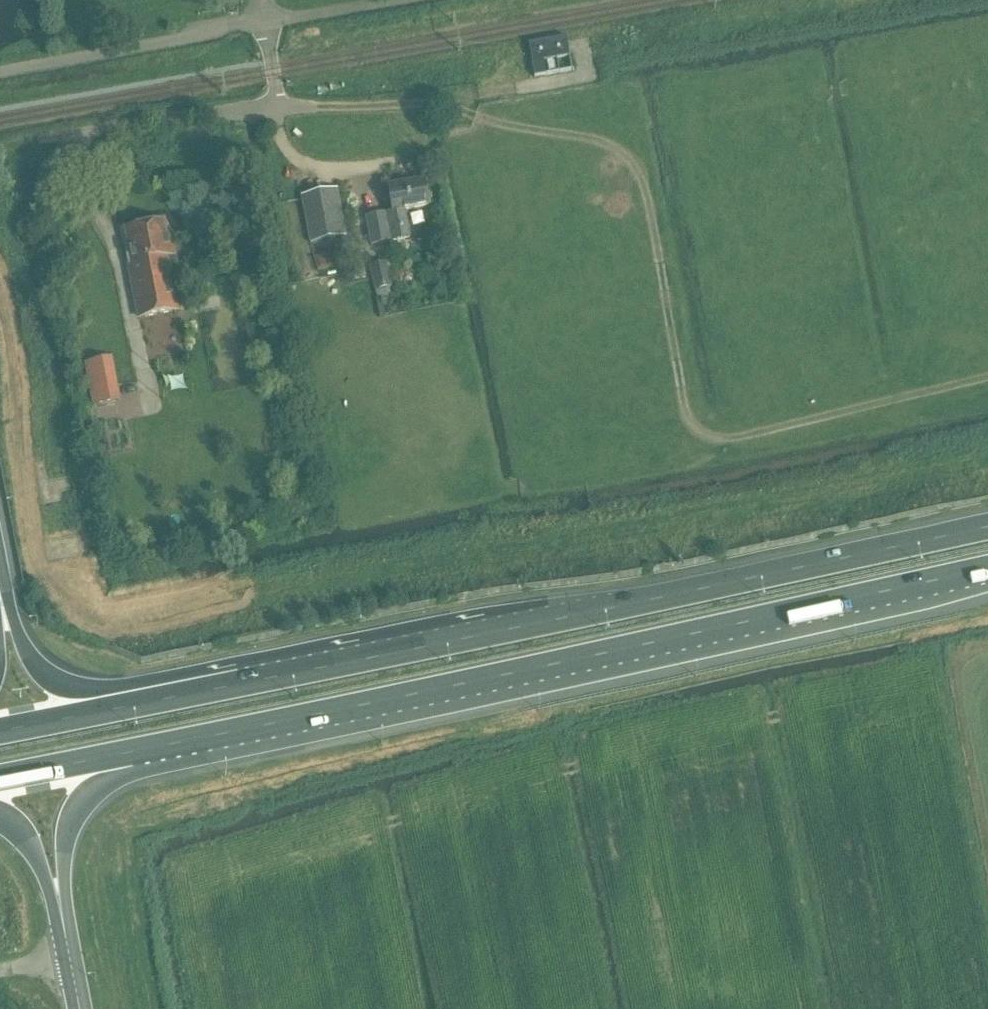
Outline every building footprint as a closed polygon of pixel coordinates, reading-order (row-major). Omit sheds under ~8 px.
[(566,37),(528,43),(534,77),(545,75),(543,61),(557,59),(569,57),(566,37)] [(392,213),(365,218),(371,245),(409,238),(404,211),(428,206),(422,181),(387,188),(392,213)] [(336,189),(301,196),(301,199),(310,244),(346,237),(336,189)] [(165,262),(173,260),(169,239),(165,240),(163,224),(126,232),(129,246),(126,247),(140,319),(175,312),(165,262)] [(386,263),(370,267),(372,278),(375,290),(379,289),(388,287),(391,287),(386,263)] [(260,285),(247,287),(249,295),(261,293),(260,285)] [(100,361),(86,364),(94,405),(116,401),(113,387),(105,388),(100,361)]
